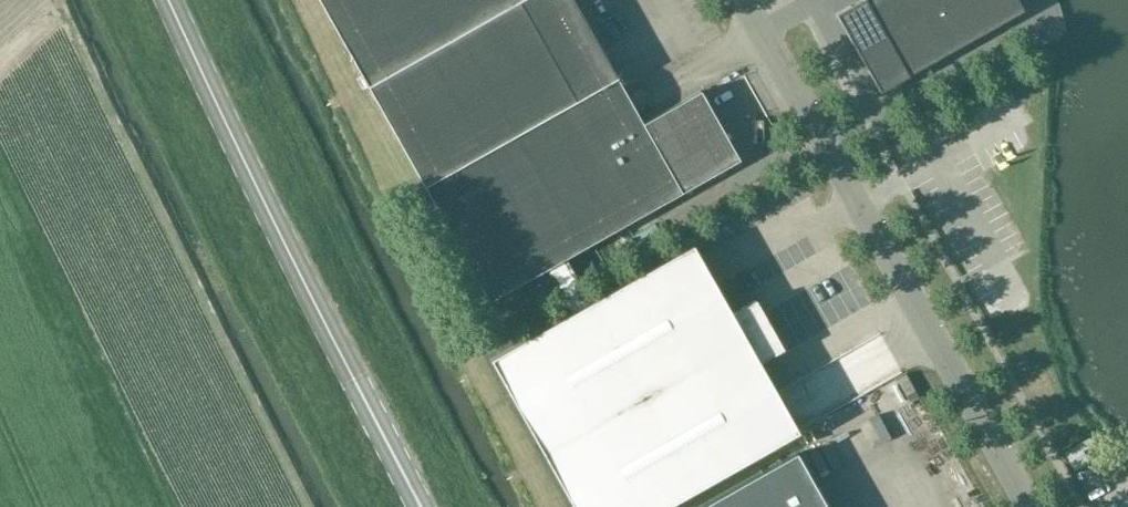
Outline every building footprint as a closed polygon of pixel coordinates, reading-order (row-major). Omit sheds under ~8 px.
[(489,301),(546,269),(571,313),(490,359),(573,506),(665,506),(798,432),(759,363),(783,349),(755,300),(731,314),(692,245),(590,302),(566,258),(628,222),(681,192),(739,160),(700,90),(642,123),(617,77),(573,0),(319,0),(489,301)] [(834,13),(878,91),(1023,10),(1017,0),(857,0),(834,13)] [(618,243),(643,230),(638,220),(613,233),(618,243)] [(796,453),(701,506),(827,506),(796,453)]
